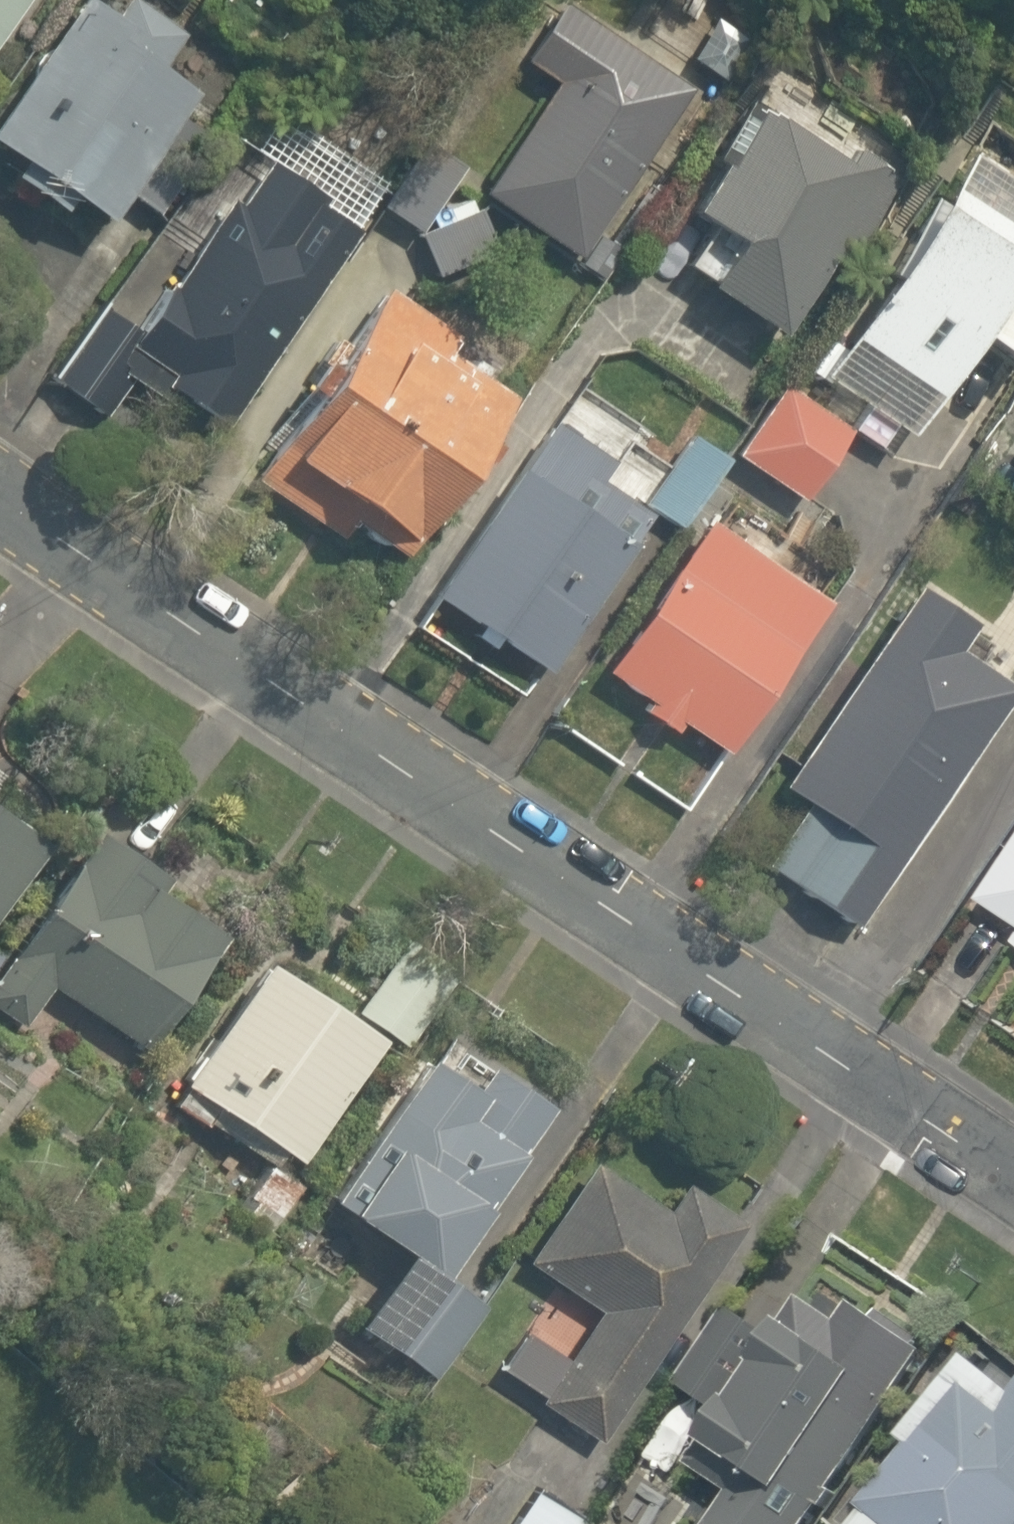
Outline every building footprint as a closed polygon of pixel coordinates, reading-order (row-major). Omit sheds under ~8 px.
[(7,183),(84,235),(180,92),(149,71),(160,55),(78,0),(61,0),(0,90),(0,149),(21,163),(7,183)] [(538,81),(483,168),(591,236),(682,92),(540,3),(504,60),(538,81)] [(700,248),(673,294),(764,348),(864,181),(732,102),(659,224),(700,248)] [(447,174),(402,145),(362,206),(407,235),(447,174)] [(927,149),(793,379),(892,437),(1013,227),(1013,200),(927,149)] [(111,327),(93,314),(44,384),(78,407),(114,355),(202,417),(330,235),(300,213),(310,198),(261,163),(225,214),(212,205),(152,290),(142,283),(111,327)] [(342,268),(265,387),(278,396),(253,435),(276,449),(252,486),(332,537),(342,521),(389,551),(504,372),(342,268)] [(840,427),(764,380),(719,453),(794,500),(840,427)] [(577,484),(590,463),(518,416),(409,584),(536,666),(631,520),(577,484)] [(713,455),(676,431),(631,500),(668,524),(713,455)] [(998,467),(1013,478),(1013,442),(998,467)] [(616,704),(669,739),(676,729),(712,752),(814,598),(691,518),(592,669),(625,691),(616,704)] [(973,671),(989,649),(893,583),(752,787),(779,805),(739,863),(833,928),(998,688),(973,671)] [(36,824),(0,802),(0,883),(36,824)] [(133,1045),(221,914),(71,813),(0,919),(0,1007),(26,1024),(50,989),(133,1045)] [(965,892),(1006,918),(994,937),(1013,950),(1013,814),(965,892)] [(349,1008),(249,941),(164,1068),(292,1153),(376,1026),(401,1042),(452,966),(400,931),(349,1008)] [(417,1370),(466,1287),(440,1271),(538,1106),(418,1034),(323,1193),(382,1228),(343,1293),(348,1328),(417,1370)] [(737,1227),(684,1195),(678,1204),(580,1144),(510,1257),(593,1308),(564,1354),(521,1327),(491,1375),(603,1444),(737,1227)] [(723,1308),(677,1380),(706,1399),(692,1420),(709,1430),(698,1446),(739,1472),(705,1523),(795,1523),(922,1328),(812,1257),(780,1307),(753,1290),(736,1316),(723,1308)] [(959,1330),(872,1432),(888,1446),(822,1523),(1013,1523),(1013,1377),(959,1330)] [(513,1472),(483,1523),(570,1523),(578,1509),(513,1472)]
